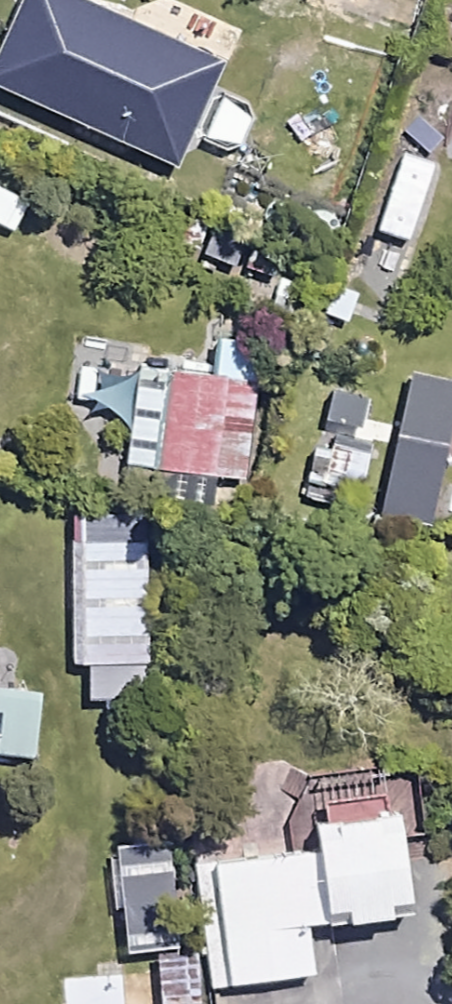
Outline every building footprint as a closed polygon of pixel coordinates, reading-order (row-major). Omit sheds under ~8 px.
[(19,46),(0,93),(0,118),(178,191),(197,144),(146,123),(162,83),(96,55),(88,74),(19,46)] [(444,163),(408,151),(382,228),(419,240),(444,163)] [(379,290),(339,274),(322,315),(362,331),(379,290)] [(270,321),(210,315),(204,366),(78,352),(73,395),(110,399),(108,419),(140,422),(135,466),(253,479),(270,321)] [(418,372),(388,514),(437,524),(451,452),(451,379),(418,372)] [(378,434),(319,427),(312,478),(371,485),(378,434)] [(153,517),(92,517),(92,662),(154,661),(153,517)] [(42,756),(49,689),(11,685),(14,645),(0,644),(0,752),(42,756)] [(427,914),(418,814),(325,822),(327,851),(205,863),(216,984),(323,974),(318,924),(427,914)] [(178,822),(128,826),(136,946),(186,943),(178,822)] [(204,965),(202,954),(160,958),(162,969),(68,978),(71,1003),(207,1003),(204,965)]
